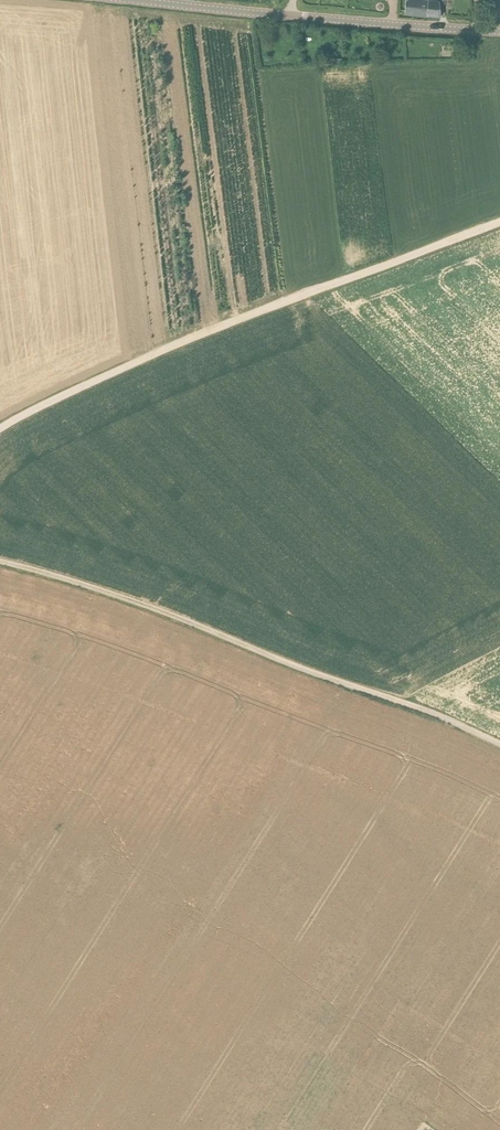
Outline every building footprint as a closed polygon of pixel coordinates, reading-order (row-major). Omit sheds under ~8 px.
[(424,1),(414,0),(406,0),(405,15),(426,17),(428,1),(424,1)] [(424,1),(428,1),(426,17),(439,18),(437,0),(424,0),(424,1)]
